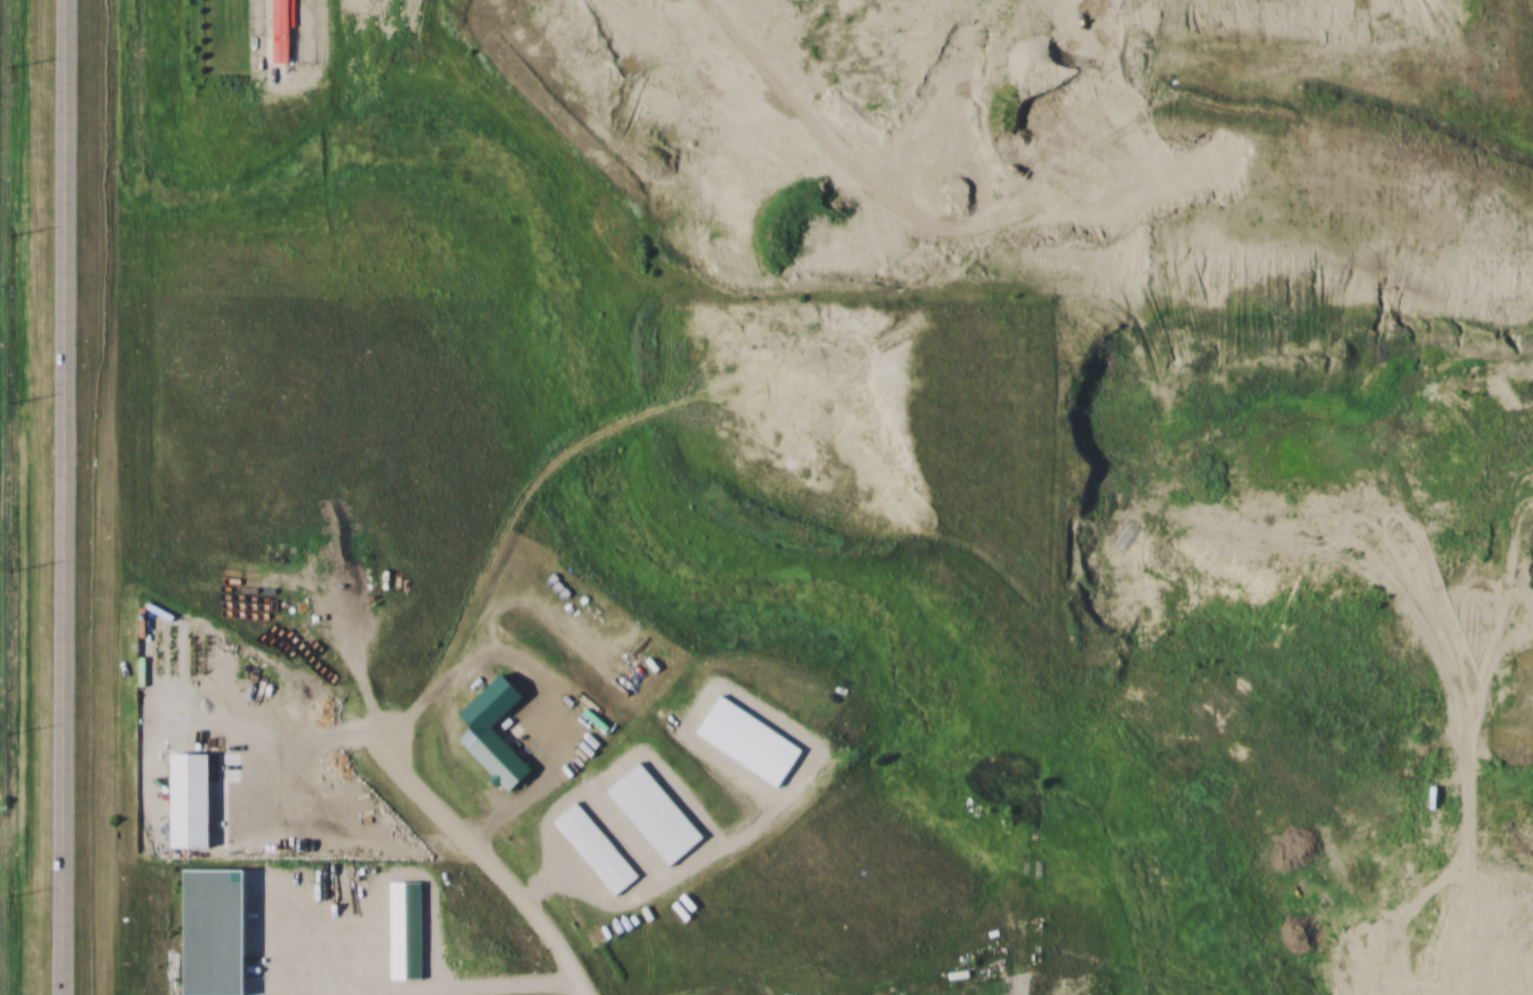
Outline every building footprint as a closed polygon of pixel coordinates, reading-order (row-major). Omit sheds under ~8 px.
[(269,34),(277,34),(277,63),(295,63),(295,0),(269,0),(269,34)] [(536,767),(493,722),(469,745),(494,772),(490,776),(500,786),(505,782),(512,789),(536,767)] [(607,789),(670,866),(706,836),(644,760),(607,789)] [(640,875),(580,799),(555,819),(615,895),(640,875)] [(425,879),(393,879),(393,978),(425,978),(425,879)]
